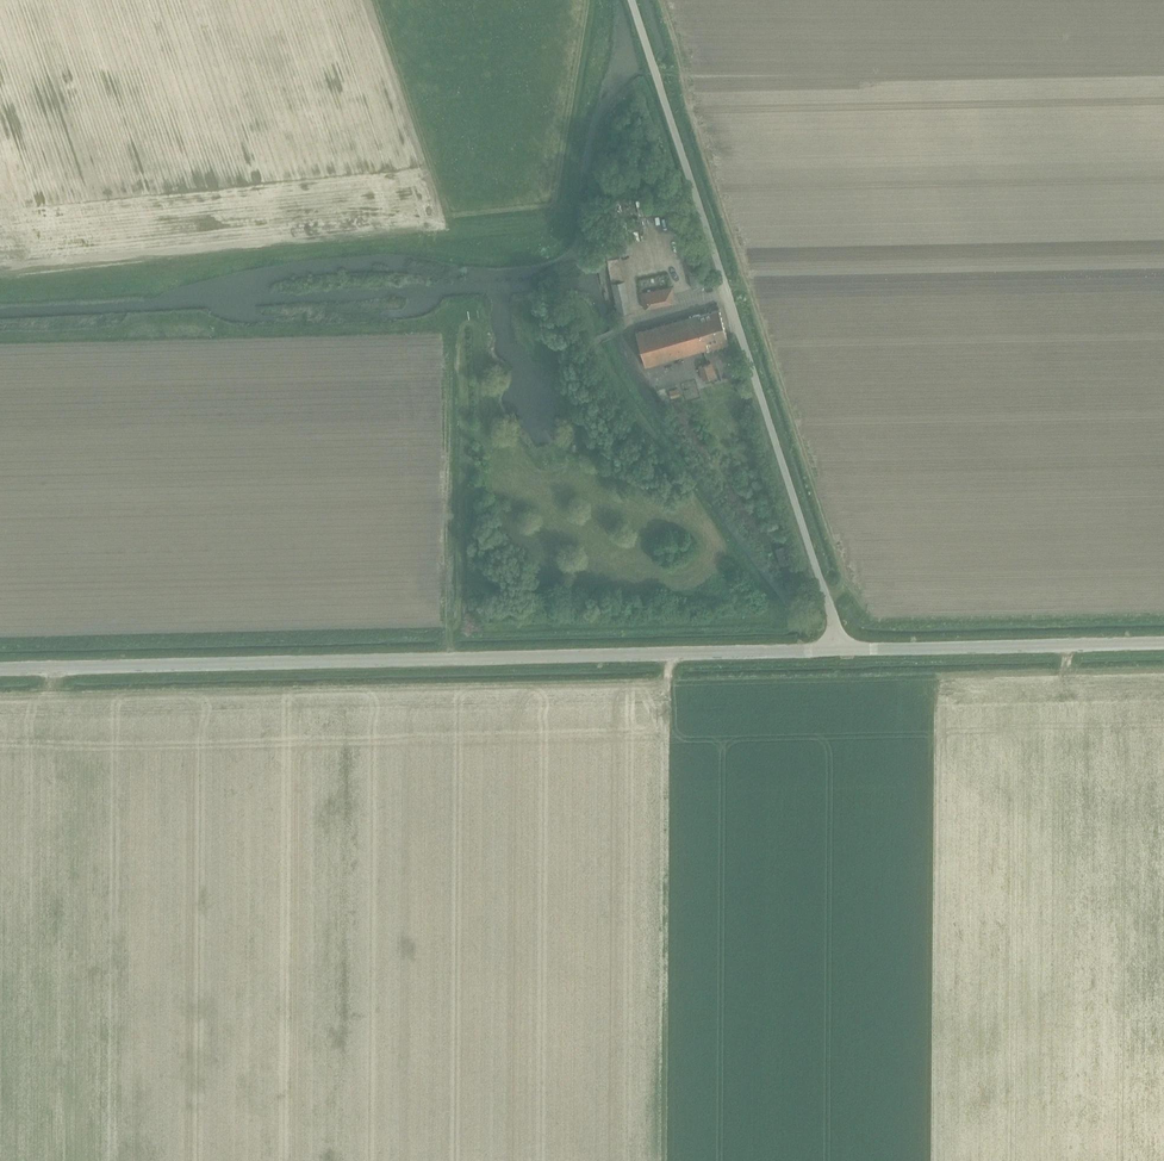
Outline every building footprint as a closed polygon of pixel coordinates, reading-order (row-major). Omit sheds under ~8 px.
[(618,313),(630,310),(619,256),(607,259),(618,313)] [(691,287),(703,284),(697,258),(685,260),(691,287)] [(643,308),(674,302),(671,287),(640,293),(643,308)] [(725,335),(718,310),(718,309),(699,315),(698,313),(635,331),(645,366),(708,347),(706,341),(725,335)] [(699,366),(703,379),(716,375),(712,362),(699,366)] [(681,395),(679,388),(669,390),(671,398),(681,395)] [(780,564),(793,560),(787,544),(775,548),(780,564)]
